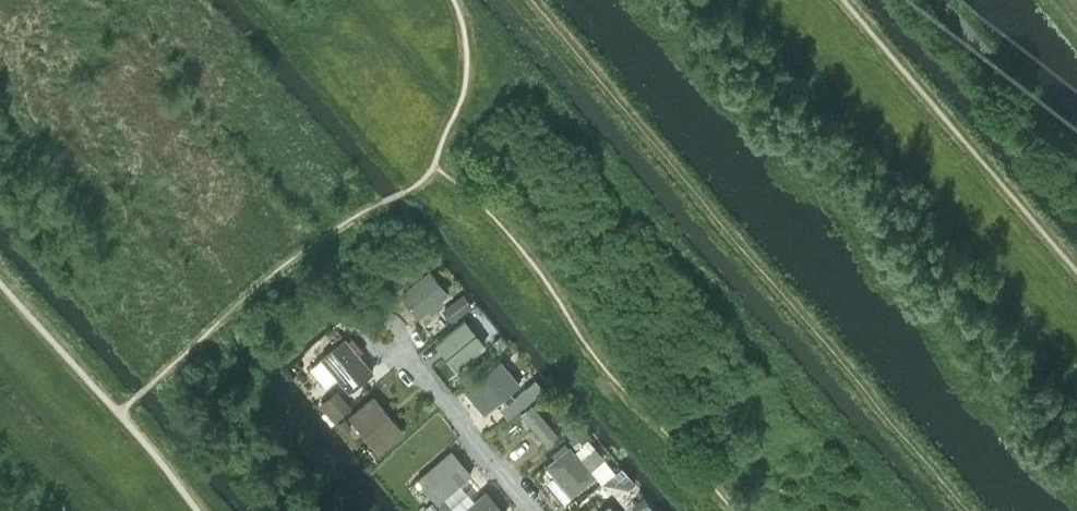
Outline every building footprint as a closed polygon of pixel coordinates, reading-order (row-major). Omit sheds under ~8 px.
[(440,295),(448,288),(431,268),(405,289),(422,308),(431,301),(435,307),(444,300),(440,295)] [(472,304),(463,292),(449,303),(459,315),(472,304)] [(472,322),(482,313),(475,305),(465,314),(472,322)] [(462,355),(483,339),(466,317),(446,333),(451,340),(447,344),(452,350),(456,347),(462,355)] [(361,385),(372,375),(338,334),(327,344),(361,385)] [(520,382),(516,377),(501,358),(465,387),(481,406),(485,411),(520,382)] [(336,388),(318,403),(333,419),(350,404),(336,388)] [(372,413),(384,403),(374,391),(350,411),(379,445),(391,435),(372,413)] [(546,440),(557,430),(532,400),(520,410),(546,440)] [(581,451),(592,441),(594,439),(583,426),(581,428),(570,437),(581,451)] [(545,463),(570,493),(594,473),(590,468),(604,457),(594,445),(581,457),(569,443),(545,463)] [(444,509),(460,495),(453,487),(470,473),(449,449),(416,477),(436,501),(444,509)] [(460,495),(444,509),(445,510),(502,510),(484,489),(467,503),(460,495)] [(640,497),(632,504),(638,510),(654,510),(655,510),(643,495),(640,497)] [(608,502),(597,510),(616,510),(608,502)]
